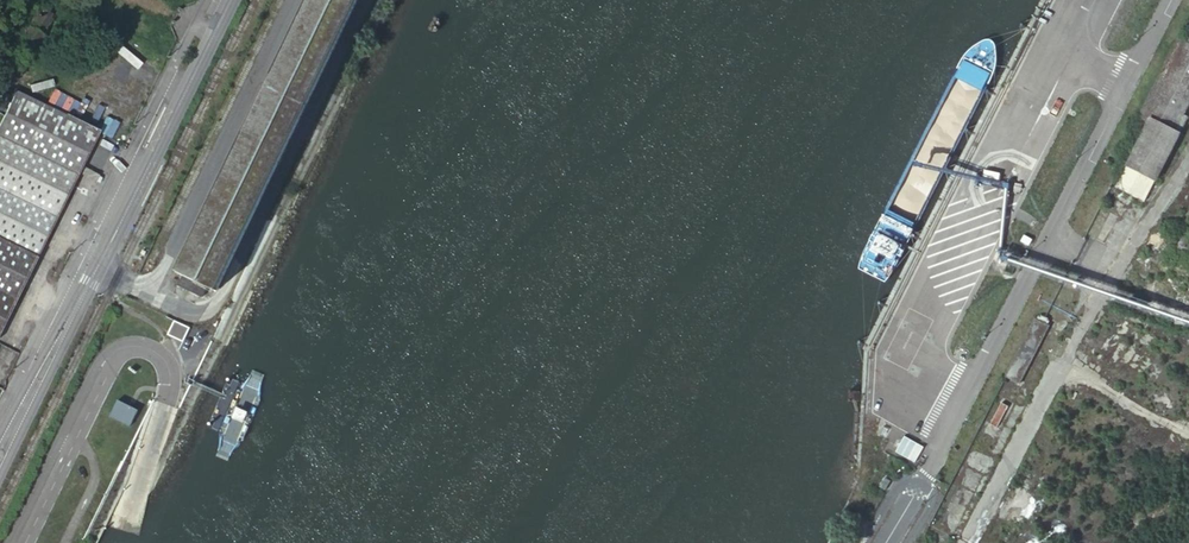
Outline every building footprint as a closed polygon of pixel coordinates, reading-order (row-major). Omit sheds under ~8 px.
[(58,0),(45,0),(13,47),(26,55),(62,2),(58,0)] [(169,291),(192,302),(201,284),(210,288),(350,0),(311,0),(169,291)] [(1148,193),(1188,116),(1184,114),(1188,104),(1188,34),(1141,126),(1145,128),(1120,178),(1148,193)] [(0,122),(0,326),(96,132),(15,92),(0,122)] [(1044,186),(1047,189),(1052,180),(1048,178),(1044,186)] [(1090,225),(1099,230),(1106,218),(1096,213),(1090,225)] [(1050,326),(1035,319),(1005,376),(1020,383),(1050,326)] [(174,320),(167,334),(181,341),(188,327),(174,320)] [(186,336),(198,342),(202,334),(190,327),(186,336)] [(198,342),(186,336),(178,350),(191,357),(198,342)] [(979,431),(996,440),(1016,402),(998,394),(979,431)] [(116,402),(110,419),(133,427),(139,410),(116,402)] [(897,454),(916,464),(924,447),(905,438),(897,454)] [(935,526),(953,535),(983,475),(966,466),(935,526)]
